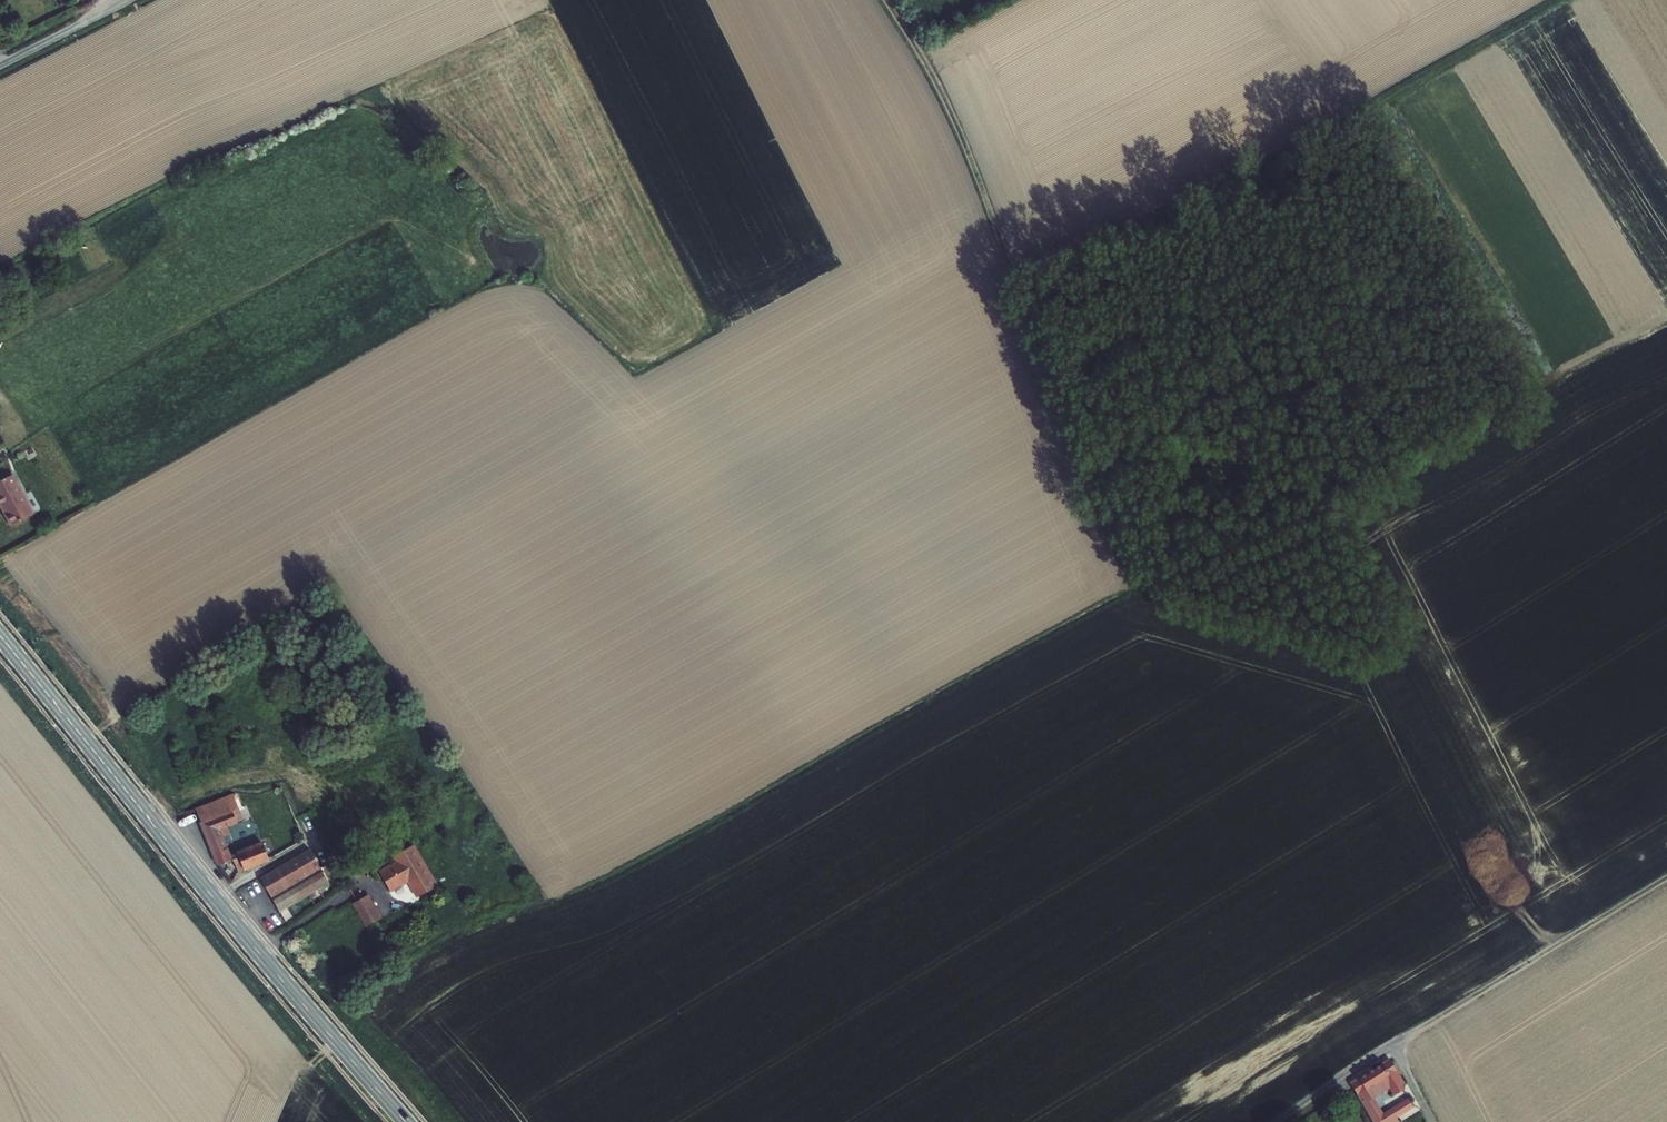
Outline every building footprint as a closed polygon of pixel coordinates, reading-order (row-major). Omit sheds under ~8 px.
[(0,487),(0,499),(1,500),(3,498),(19,528),(41,515),(19,476),(0,487)] [(234,802),(219,806),(224,821),(239,815),(234,802)] [(242,826),(239,815),(224,821),(219,806),(201,813),(203,818),(220,860),(224,865),(231,861),(223,842),(231,838),(228,831),(242,826)] [(402,858),(384,870),(397,888),(413,878),(424,893),(443,881),(416,841),(398,853),(402,858)] [(263,844),(235,859),(241,870),(264,858),(269,856),(263,844)] [(293,866),(306,886),(326,873),(312,851),(291,864),(293,866)] [(291,864),(264,882),(266,884),(293,866),(291,864)] [(266,884),(278,904),(306,886),(293,866),(266,884)] [(306,886),(278,904),(285,914),(334,884),(326,873),(306,886)] [(362,901),(371,916),(384,908),(374,894),(362,901)] [(376,924),(389,916),(384,908),(371,916),(376,924)] [(1397,1057),(1367,1075),(1373,1086),(1393,1076),(1402,1091),(1406,1089),(1406,1087),(1401,1077),(1407,1074),(1397,1057)]
